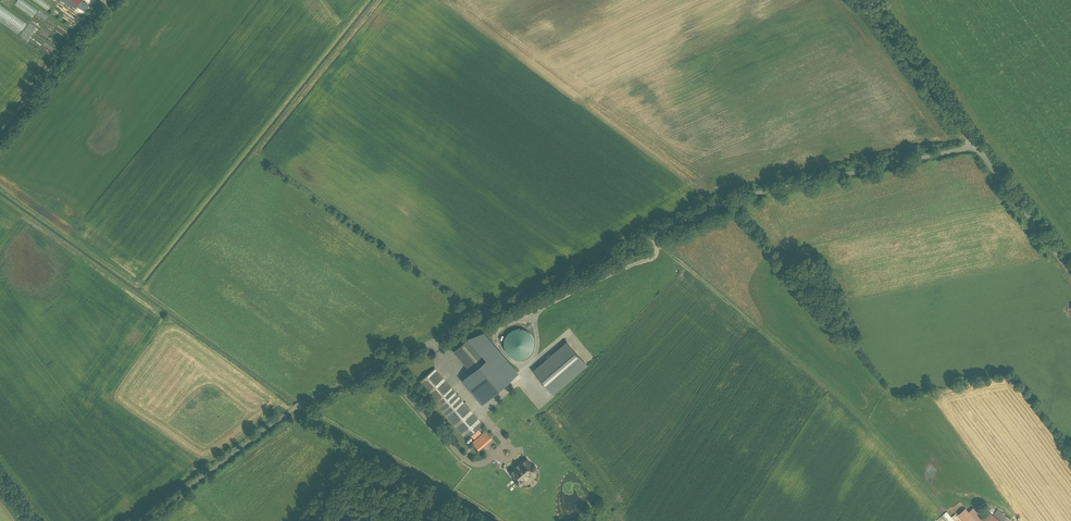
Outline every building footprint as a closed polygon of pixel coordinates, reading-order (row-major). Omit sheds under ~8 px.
[(65,7),(67,4),(81,12),(87,0),(53,0),(65,7)] [(492,359),(473,338),(456,353),(475,374),(492,359)] [(485,425),(436,368),(419,383),(468,440),(474,435),(480,429),(485,425)] [(495,440),(487,431),(484,433),(480,429),(474,435),(477,439),(474,442),(482,452),(495,440)] [(535,468),(527,459),(511,473),(518,481),(515,484),(521,491),(529,484),(527,480),(534,474),(537,477),(542,473),(537,467),(535,468)] [(975,508),(970,511),(968,508),(960,515),(966,520),(987,520),(975,508)] [(1014,520),(999,509),(995,515),(993,513),(987,520),(1013,520),(1014,520)]
